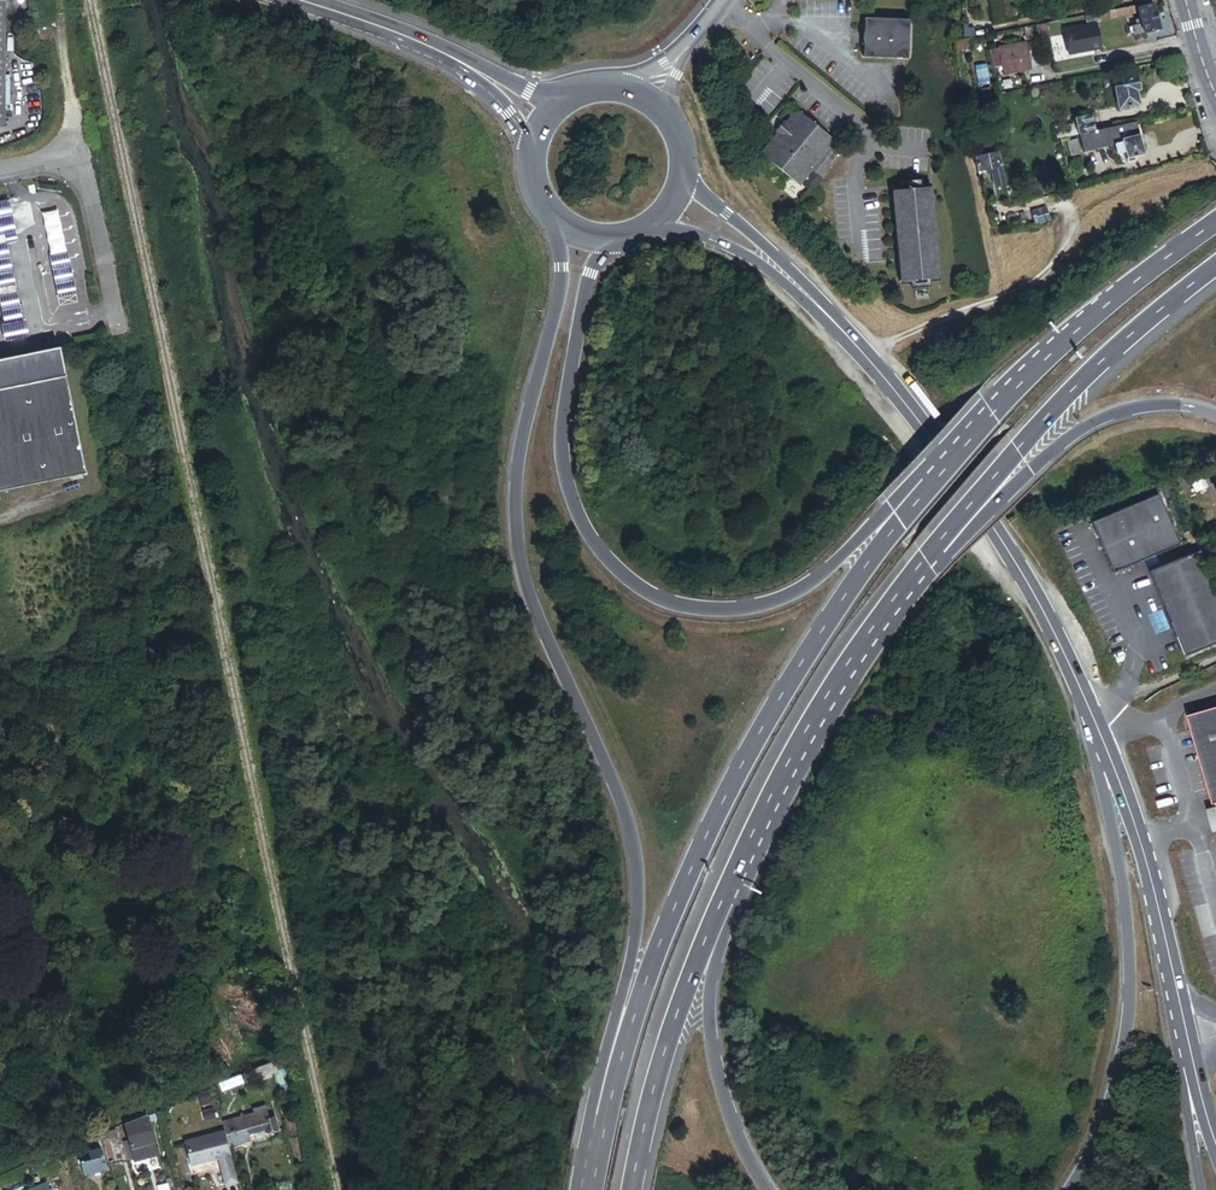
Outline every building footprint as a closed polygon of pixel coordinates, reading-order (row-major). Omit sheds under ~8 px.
[(1093,0),(1080,0),(1081,8),(1094,6),(1093,0)] [(1134,8),(1134,6),(1095,13),(1097,20),(1135,13),(1137,24),(1128,25),(1130,36),(1142,34),(1143,44),(1160,41),(1158,30),(1155,31),(1150,5),(1134,8)] [(21,9),(0,8),(0,137),(12,138),(21,9)] [(904,60),(905,21),(861,19),(859,59),(904,60)] [(1062,45),(1058,21),(1047,23),(1051,47),(1062,45)] [(1070,60),(1103,51),(1095,22),(1062,31),(1070,60)] [(1047,39),(1045,24),(1034,26),(1036,41),(1047,39)] [(953,42),(954,49),(966,47),(965,40),(953,42)] [(1038,70),(1033,41),(987,49),(990,69),(998,68),(999,75),(1038,70)] [(1181,59),(1161,63),(1163,74),(1183,70),(1181,59)] [(1133,76),(1118,79),(1119,86),(1112,87),(1115,108),(1134,104),(1132,90),(1135,89),(1133,76)] [(1065,113),(1064,106),(1048,108),(1050,115),(1065,113)] [(832,143),(794,111),(758,156),(796,187),(808,173),(830,146),(832,143)] [(1071,124),(1074,136),(1076,136),(1091,133),(1087,115),(1070,119),(1071,124)] [(1074,136),(1071,124),(1052,128),(1054,140),(1074,136)] [(1143,160),(1136,124),(1091,133),(1076,136),(1080,153),(1114,146),(1116,154),(1123,153),(1126,163),(1134,162),(1143,160)] [(1078,156),(1075,141),(1064,143),(1067,158),(1078,156)] [(833,149),(830,146),(808,173),(810,175),(811,175),(833,149)] [(837,152),(833,149),(811,175),(815,179),(837,152)] [(995,152),(971,157),(975,172),(998,167),(995,152)] [(810,175),(799,188),(808,195),(818,182),(815,179),(811,175),(810,175)] [(938,190),(899,190),(897,284),(936,285),(938,190)] [(5,206),(0,207),(0,237),(11,235),(5,206)] [(84,293),(65,208),(46,212),(65,297),(84,293)] [(1046,220),(1043,208),(1028,212),(1030,221),(1034,220),(1035,223),(1046,220)] [(11,235),(0,237),(0,243),(12,240),(11,235)] [(16,340),(33,336),(12,240),(0,243),(0,265),(16,340)] [(65,350),(0,364),(0,495),(91,476),(65,350)] [(1206,486),(1199,469),(1186,475),(1193,491),(1206,486)] [(1178,546),(1159,501),(1093,529),(1112,574),(1122,569),(1178,546)] [(1198,552),(1148,573),(1182,656),(1215,642),(1215,595),(1198,552)] [(1187,715),(1212,805),(1215,804),(1215,806),(1215,707),(1187,715)] [(274,1057),(254,1064),(257,1073),(277,1066),(274,1057)] [(241,1069),(220,1078),(223,1085),(244,1077),(241,1069)] [(209,1085),(198,1089),(201,1100),(212,1097),(209,1085)] [(223,1125),(228,1142),(250,1136),(249,1131),(246,1132),(242,1115),(261,1110),(262,1117),(267,1116),(263,1102),(251,1106),(252,1110),(222,1118),(223,1125)] [(213,1103),(203,1105),(206,1115),(216,1112),(213,1103)] [(128,1154),(136,1152),(136,1155),(160,1149),(149,1107),(125,1117),(129,1134),(123,1136),(128,1154)] [(277,1126),(274,1114),(267,1116),(262,1117),(261,1110),(242,1115),(246,1132),(249,1131),(263,1127),(263,1129),(277,1126)] [(225,1179),(236,1176),(228,1142),(223,1125),(185,1135),(191,1160),(218,1153),(225,1179)] [(116,1137),(104,1140),(110,1161),(121,1158),(116,1137)] [(100,1141),(78,1147),(83,1168),(105,1162),(100,1141)] [(17,1189),(49,1189),(44,1178),(17,1189)]
